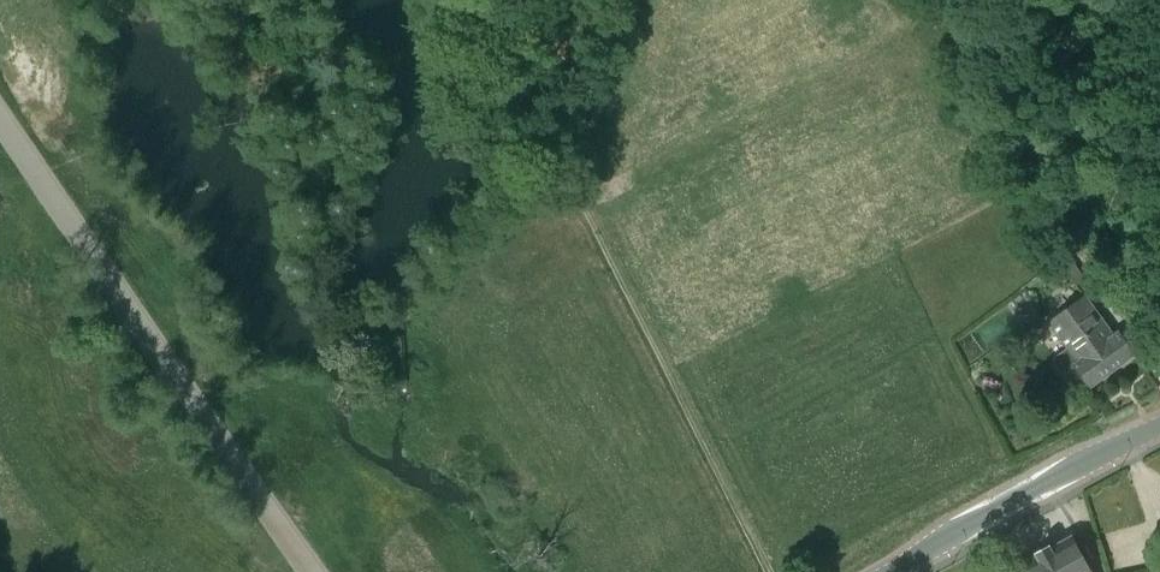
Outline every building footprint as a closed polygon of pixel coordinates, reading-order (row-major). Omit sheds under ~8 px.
[(1076,366),(1090,385),(1133,353),(1119,334),(1115,336),(1086,297),(1050,323),(1068,348),(1054,358),(1057,367),(1065,373),(1076,366)] [(1044,550),(1056,571),(1091,571),(1071,537),(1051,549),(1050,547),(1044,550)] [(1044,550),(1038,554),(1038,555),(1017,567),(1020,571),(1056,571),(1044,550)]
